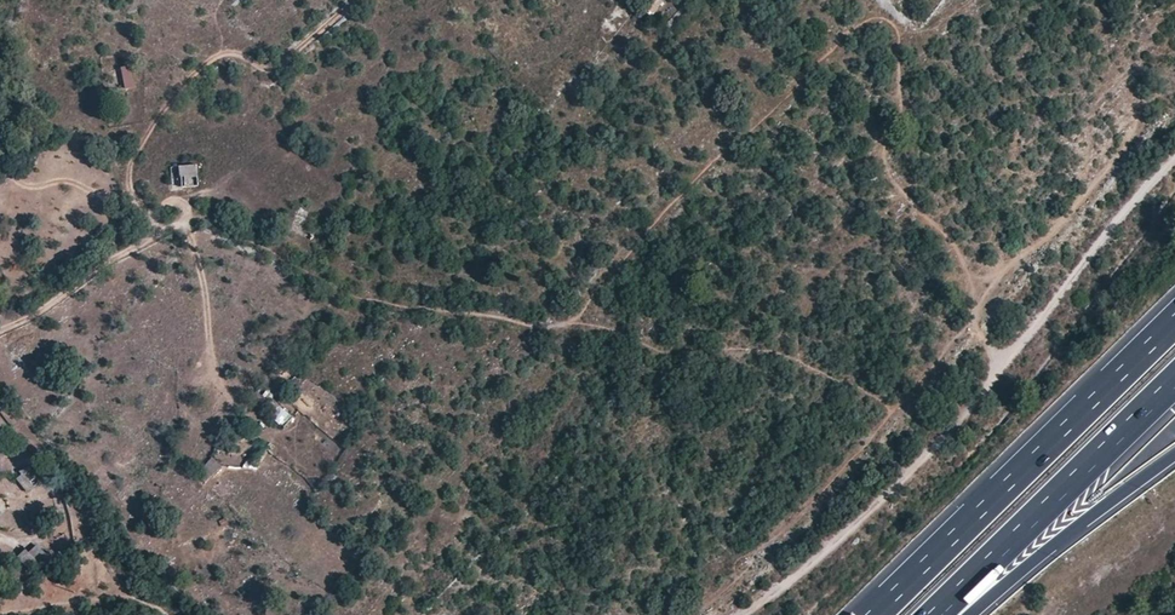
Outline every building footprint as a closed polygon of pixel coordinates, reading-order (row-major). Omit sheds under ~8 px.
[(662,2),(660,0),(647,0),(641,6),(650,14),(662,2)] [(121,69),(126,88),(135,86),(130,67),(121,69)] [(196,164),(180,166),(182,187),(198,185),(196,164)] [(270,416),(282,427),(291,416),(280,406),(270,416)] [(237,437),(246,425),(239,419),(230,431),(237,437)] [(40,485),(25,467),(19,472),(21,475),(16,480),(27,492),(33,487),(35,489),(40,485)] [(34,541),(17,558),(32,573),(49,556),(34,541)]
